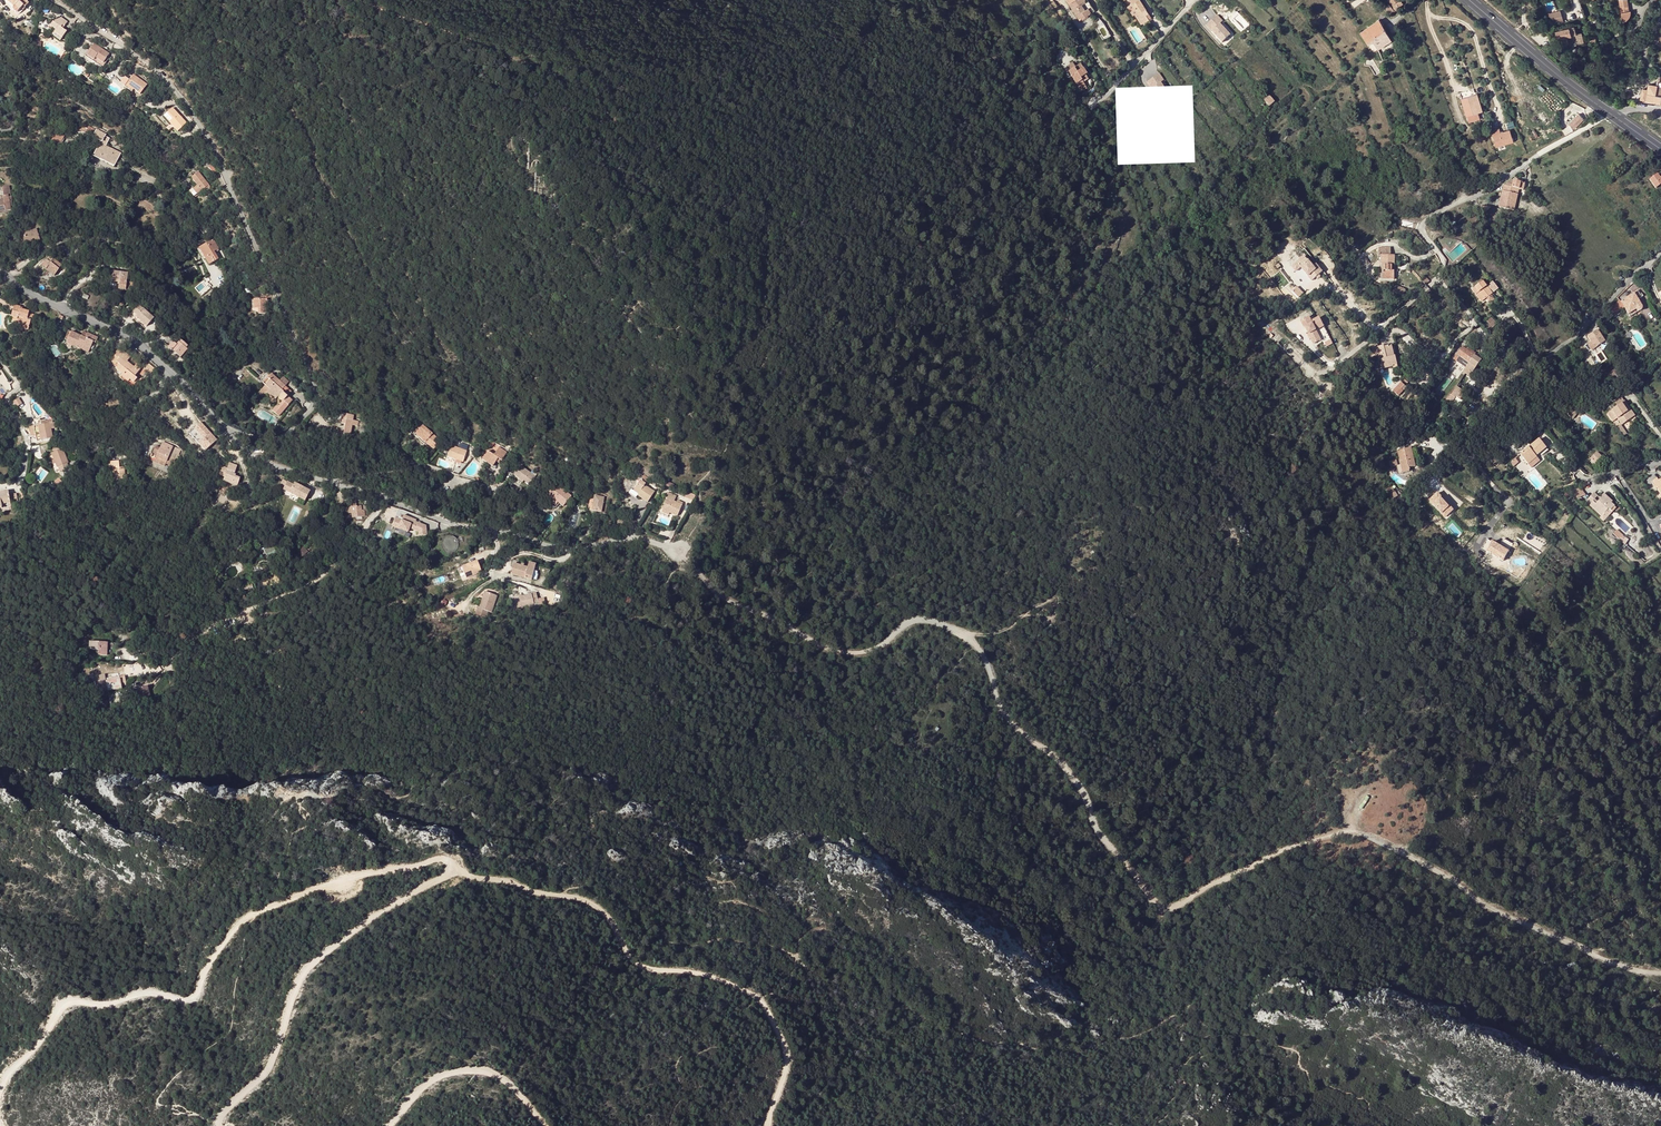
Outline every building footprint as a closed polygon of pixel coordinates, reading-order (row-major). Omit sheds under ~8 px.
[(18,13),(22,9),(24,7),(25,8),(28,11),(32,7),(25,0),(7,0),(14,7),(14,8),(13,9),(13,10),(14,11),(14,12),(15,12),(15,13),(16,13),(17,13),(18,13)] [(1085,11),(1082,5),(1081,4),(1085,1),(1084,0),(1068,0),(1070,3),(1069,4),(1080,20),(1082,19),(1088,16),(1088,15),(1085,11)] [(1146,15),(1147,14),(1148,14),(1140,0),(1139,0),(1138,0),(1130,0),(1139,15),(1136,17),(1141,25),(1149,20),(1148,19),(1146,15)] [(1400,0),(1388,0),(1388,1),(1393,7),(1391,8),(1389,5),(1387,7),(1386,6),(1384,7),(1391,14),(1394,11),(1394,12),(1404,4),(1400,0)] [(1628,1),(1625,0),(1620,0),(1623,22),(1626,21),(1627,20),(1628,19),(1629,18),(1630,16),(1630,15),(1631,13),(1631,12),(1631,11),(1629,11),(1628,1)] [(1564,23),(1560,11),(1550,15),(1554,26),(1564,23)] [(1223,22),(1217,15),(1206,25),(1222,43),(1230,36),(1220,24),(1223,22)] [(61,28),(63,25),(65,26),(68,22),(59,16),(54,23),(53,22),(50,26),(53,28),(56,30),(54,33),(62,39),(67,32),(63,29),(61,28)] [(1379,20),(1364,31),(1361,33),(1370,46),(1374,43),(1379,50),(1391,41),(1379,20)] [(1574,27),(1556,32),(1561,49),(1568,47),(1584,42),(1582,33),(1576,35),(1574,27)] [(53,28),(50,33),(61,41),(62,39),(54,33),(56,30),(53,28)] [(110,54),(94,44),(86,57),(103,68),(105,65),(104,64),(110,54)] [(1076,68),(1073,64),(1067,67),(1080,88),(1085,85),(1084,83),(1089,80),(1086,76),(1087,75),(1081,65),(1076,68)] [(148,85),(134,75),(126,85),(134,90),(140,95),(148,85)] [(1165,100),(1169,96),(1161,84),(1164,82),(1160,75),(1147,83),(1161,102),(1165,100)] [(1635,85),(1628,90),(1630,93),(1637,89),(1635,85)] [(1656,96),(1657,87),(1649,85),(1648,91),(1643,89),(1641,100),(1646,100),(1646,101),(1660,104),(1660,96),(1656,96)] [(1269,106),(1274,102),(1272,99),(1269,95),(1265,92),(1260,96),(1265,101),(1263,103),(1262,104),(1265,109),(1269,106)] [(1169,96),(1165,100),(1167,103),(1172,100),(1172,99),(1173,98),(1173,97),(1173,96),(1173,95),(1173,94),(1169,96)] [(1473,96),(1478,113),(1483,111),(1478,95),(1473,96)] [(1462,100),(1469,123),(1480,119),(1473,96),(1462,100)] [(186,124),(172,109),(163,117),(177,133),(186,124)] [(1579,115),(1569,125),(1574,130),(1584,120),(1579,115)] [(90,136),(94,129),(89,127),(88,129),(84,127),(81,131),(90,136)] [(1500,128),(1491,130),(1494,146),(1512,143),(1510,130),(1500,131),(1500,128)] [(111,153),(112,150),(106,147),(110,139),(105,136),(106,135),(97,131),(93,138),(101,142),(94,156),(104,162),(105,159),(110,162),(109,164),(114,167),(119,157),(111,153)] [(65,136),(56,132),(52,141),(60,145),(65,136)] [(545,146),(536,150),(541,163),(550,159),(545,146)] [(219,173),(212,164),(209,167),(216,176),(219,173)] [(198,185),(193,189),(197,194),(204,189),(209,185),(199,172),(192,178),(198,185)] [(1656,189),(1660,185),(1660,178),(1658,175),(1650,180),(1656,189)] [(1511,205),(1514,194),(1518,195),(1519,190),(1524,190),(1525,184),(1514,181),(1512,188),(1504,186),(1499,207),(1515,211),(1516,206),(1511,205)] [(1,189),(3,196),(8,195),(11,195),(10,187),(1,189)] [(3,196),(4,200),(0,200),(0,212),(11,210),(10,207),(12,207),(11,195),(8,195),(3,196)] [(29,242),(33,241),(34,242),(40,240),(36,230),(22,234),(26,245),(29,244),(29,242)] [(200,250),(206,259),(209,264),(218,259),(214,251),(219,249),(214,240),(204,246),(205,247),(200,250)] [(198,250),(204,260),(206,259),(200,250),(205,247),(204,246),(198,250)] [(1383,260),(1383,264),(1383,279),(1395,279),(1395,271),(1391,272),(1391,264),(1395,264),(1395,256),(1391,256),(1391,248),(1379,248),(1379,256),(1381,256),(1385,256),(1385,260),(1383,260)] [(1294,271),(1300,268),(1308,281),(1321,272),(1315,263),(1309,266),(1303,256),(1290,264),(1294,271)] [(55,274),(61,266),(50,259),(48,262),(46,260),(42,267),(48,272),(50,270),(55,274)] [(119,289),(126,290),(126,289),(127,281),(128,274),(114,271),(113,277),(116,277),(115,280),(120,280),(119,289)] [(58,279),(62,282),(67,276),(62,273),(58,279)] [(1494,293),(1498,289),(1493,282),(1487,287),(1483,282),(1476,287),(1480,293),(1477,295),(1482,301),(1492,294),(1490,291),(1492,290),(1494,293)] [(1638,311),(1639,311),(1640,311),(1641,311),(1642,310),(1642,309),(1643,308),(1642,307),(1642,306),(1638,300),(1643,297),(1640,291),(1638,292),(1637,291),(1633,293),(1634,294),(1621,302),(1620,301),(1616,304),(1617,304),(1608,310),(1611,315),(1612,314),(1617,311),(1620,309),(1620,310),(1624,307),(1629,314),(1636,310),(1637,311),(1638,311)] [(266,308),(266,303),(268,303),(268,299),(254,299),(255,309),(259,309),(259,314),(266,314),(266,308)] [(16,323),(22,324),(21,328),(28,330),(30,323),(31,320),(32,320),(34,315),(28,314),(29,312),(20,309),(21,308),(14,306),(11,317),(17,319),(16,323)] [(136,317),(147,326),(154,319),(139,306),(133,312),(138,315),(136,317)] [(1313,345),(1320,342),(1315,332),(1323,327),(1318,319),(1310,323),(1307,319),(1300,323),(1303,330),(1304,329),(1313,345)] [(1494,321),(1487,329),(1490,331),(1497,324),(1494,321)] [(64,340),(67,341),(66,344),(88,353),(91,346),(93,342),(96,343),(98,338),(87,333),(85,338),(81,337),(68,331),(64,340)] [(1595,338),(1591,340),(1594,345),(1593,346),(1594,348),(1597,346),(1605,341),(1600,334),(1595,338)] [(177,345),(173,342),(168,347),(172,351),(173,350),(181,357),(188,350),(186,348),(188,347),(181,340),(177,345)] [(1398,368),(1396,359),(1395,357),(1394,357),(1391,346),(1389,346),(1384,348),(1384,346),(1378,348),(1377,340),(1368,347),(1371,359),(1379,357),(1380,361),(1381,360),(1384,369),(1394,367),(1394,369),(1398,368)] [(1475,356),(1467,350),(1463,347),(1458,355),(1461,357),(1457,362),(1466,368),(1463,372),(1464,374),(1465,375),(1466,374),(1470,377),(1482,361),(1475,356)] [(118,350),(111,358),(117,362),(120,365),(116,369),(123,375),(122,377),(128,382),(130,380),(134,382),(137,379),(134,377),(140,370),(135,366),(134,367),(131,370),(129,368),(130,367),(125,363),(127,361),(130,358),(123,352),(122,353),(118,350)] [(129,368),(131,370),(134,367),(127,361),(125,363),(130,367),(129,368)] [(147,370),(152,374),(155,370),(149,365),(146,369),(147,370)] [(1624,376),(1618,367),(1609,373),(1612,378),(1616,375),(1619,380),(1624,376)] [(285,386),(272,374),(264,383),(266,385),(259,393),(263,397),(270,389),(279,396),(279,397),(279,398),(279,399),(280,400),(281,401),(282,401),(283,400),(277,407),(276,406),(272,410),(279,416),(292,401),(289,398),(284,393),(285,392),(282,390),(285,386)] [(122,377),(120,379),(132,388),(139,380),(137,379),(134,382),(130,380),(128,382),(122,377)] [(1397,396),(1405,387),(1400,382),(1392,391),(1397,396)] [(1451,395),(1446,402),(1450,405),(1457,396),(1461,399),(1466,393),(1458,387),(1451,395)] [(14,402),(18,407),(23,403),(19,398),(14,402)] [(1632,418),(1626,409),(1629,407),(1625,402),(1608,414),(1614,422),(1618,419),(1622,425),(1632,418)] [(1632,418),(1635,416),(1629,407),(1626,409),(1632,418)] [(351,434),(354,415),(344,414),(344,418),(341,418),(341,423),(345,424),(344,434),(351,434)] [(190,432),(206,451),(219,441),(203,421),(190,432)] [(431,444),(436,438),(432,435),(434,433),(418,423),(411,432),(420,439),(422,437),(431,444)] [(50,429),(49,424),(42,425),(34,427),(36,436),(37,441),(53,439),(50,429)] [(1621,426),(1618,428),(1624,436),(1627,434),(1621,426)] [(366,434),(367,430),(362,429),(361,435),(356,438),(358,441),(364,438),(366,434)] [(1537,454),(1538,455),(1546,449),(1539,440),(1521,455),(1529,465),(1537,458),(1536,457),(1535,455),(1537,454)] [(180,450),(171,446),(164,443),(162,443),(160,448),(156,446),(151,455),(156,457),(155,459),(166,464),(167,462),(171,464),(172,462),(176,464),(180,455),(179,455),(180,450)] [(494,452),(487,450),(483,459),(494,463),(498,455),(502,457),(506,448),(497,444),(494,452)] [(64,470),(65,472),(69,470),(67,464),(68,463),(62,449),(61,449),(59,445),(53,448),(54,452),(52,453),(55,460),(52,461),(53,464),(56,463),(57,467),(58,467),(61,472),(64,470)] [(461,458),(463,451),(447,448),(445,453),(461,458)] [(1401,465),(1403,473),(1410,472),(1409,469),(1416,467),(1411,449),(1398,452),(1401,465)] [(1602,457),(1597,452),(1591,459),(1595,463),(1602,457)] [(1389,461),(1391,467),(1398,465),(1396,458),(1389,461)] [(513,459),(508,471),(518,474),(518,472),(526,475),(530,465),(513,459)] [(128,468),(123,468),(123,470),(119,470),(119,468),(119,462),(111,462),(111,467),(113,467),(114,477),(117,476),(117,481),(126,481),(126,476),(128,476),(128,468)] [(236,474),(239,465),(231,462),(225,481),(239,486),(242,476),(236,474)] [(552,475),(544,489),(555,496),(557,493),(564,497),(571,486),(552,475)] [(1651,482),(1647,475),(1642,479),(1646,485),(1651,482)] [(90,483),(93,486),(99,481),(98,479),(96,478),(90,483)] [(288,480),(284,478),(280,486),(284,488),(288,480)] [(1653,480),(1660,494),(1659,495),(1660,498),(1660,479),(1658,480),(1657,478),(1653,480)] [(284,488),(305,500),(311,490),(295,482),(294,484),(288,480),(284,488)] [(624,493),(630,496),(637,502),(643,491),(636,486),(636,485),(632,481),(628,486),(624,493)] [(1399,495),(1392,484),(1388,487),(1395,498),(1399,495)] [(619,496),(627,501),(630,496),(624,493),(628,486),(626,485),(619,496)] [(1388,487),(1384,489),(1392,500),(1395,498),(1388,487)] [(1578,498),(1585,494),(1581,487),(1574,491),(1578,498)] [(697,501),(700,496),(694,492),(691,496),(697,501)] [(1445,518),(1453,508),(1435,492),(1426,502),(1445,518)] [(675,498),(683,501),(685,496),(677,493),(675,498)] [(1590,505),(1602,517),(1609,509),(1611,511),(1615,506),(1611,502),(1612,501),(1608,497),(1606,498),(1603,496),(1597,502),(1595,499),(1598,496),(1594,493),(1587,499),(1592,503),(1590,505)] [(665,498),(655,494),(653,498),(655,499),(651,510),(667,516),(671,506),(663,502),(665,498)] [(2,508),(2,504),(10,503),(9,495),(0,497),(0,509),(2,508)] [(597,513),(600,495),(595,495),(595,499),(585,498),(582,512),(597,513)] [(356,505),(351,505),(351,507),(347,508),(347,513),(352,512),(352,518),(365,516),(365,510),(362,510),(362,506),(356,506),(356,505)] [(1609,509),(1602,517),(1604,518),(1611,511),(1609,509)] [(429,534),(429,525),(419,521),(420,520),(407,515),(405,520),(399,518),(396,526),(411,532),(413,528),(422,531),(422,536),(429,534)] [(1624,535),(1618,529),(1614,533),(1621,539),(1622,537),(1625,539),(1626,537),(1624,536),(1624,535)] [(1503,539),(1499,545),(1488,539),(1482,550),(1502,561),(1512,544),(1503,539)] [(303,546),(295,554),(302,560),(310,552),(303,546)] [(530,564),(516,560),(514,570),(535,575),(538,563),(530,561),(530,564)] [(481,566),(480,562),(465,566),(469,578),(484,573),(482,569),(485,568),(484,565),(481,566)] [(448,575),(435,579),(436,583),(449,580),(448,575)] [(484,604),(482,604),(480,610),(494,614),(496,610),(497,610),(501,594),(491,591),(488,600),(485,599),(484,604)] [(540,591),(519,598),(522,607),(543,600),(544,602),(549,601),(547,592),(541,593),(540,591)] [(106,642),(90,641),(89,649),(99,650),(99,655),(106,655),(106,642)] [(109,690),(123,689),(122,676),(107,678),(107,674),(101,674),(102,688),(108,687),(109,690)] [(150,686),(137,687),(138,696),(151,694),(150,686)]
